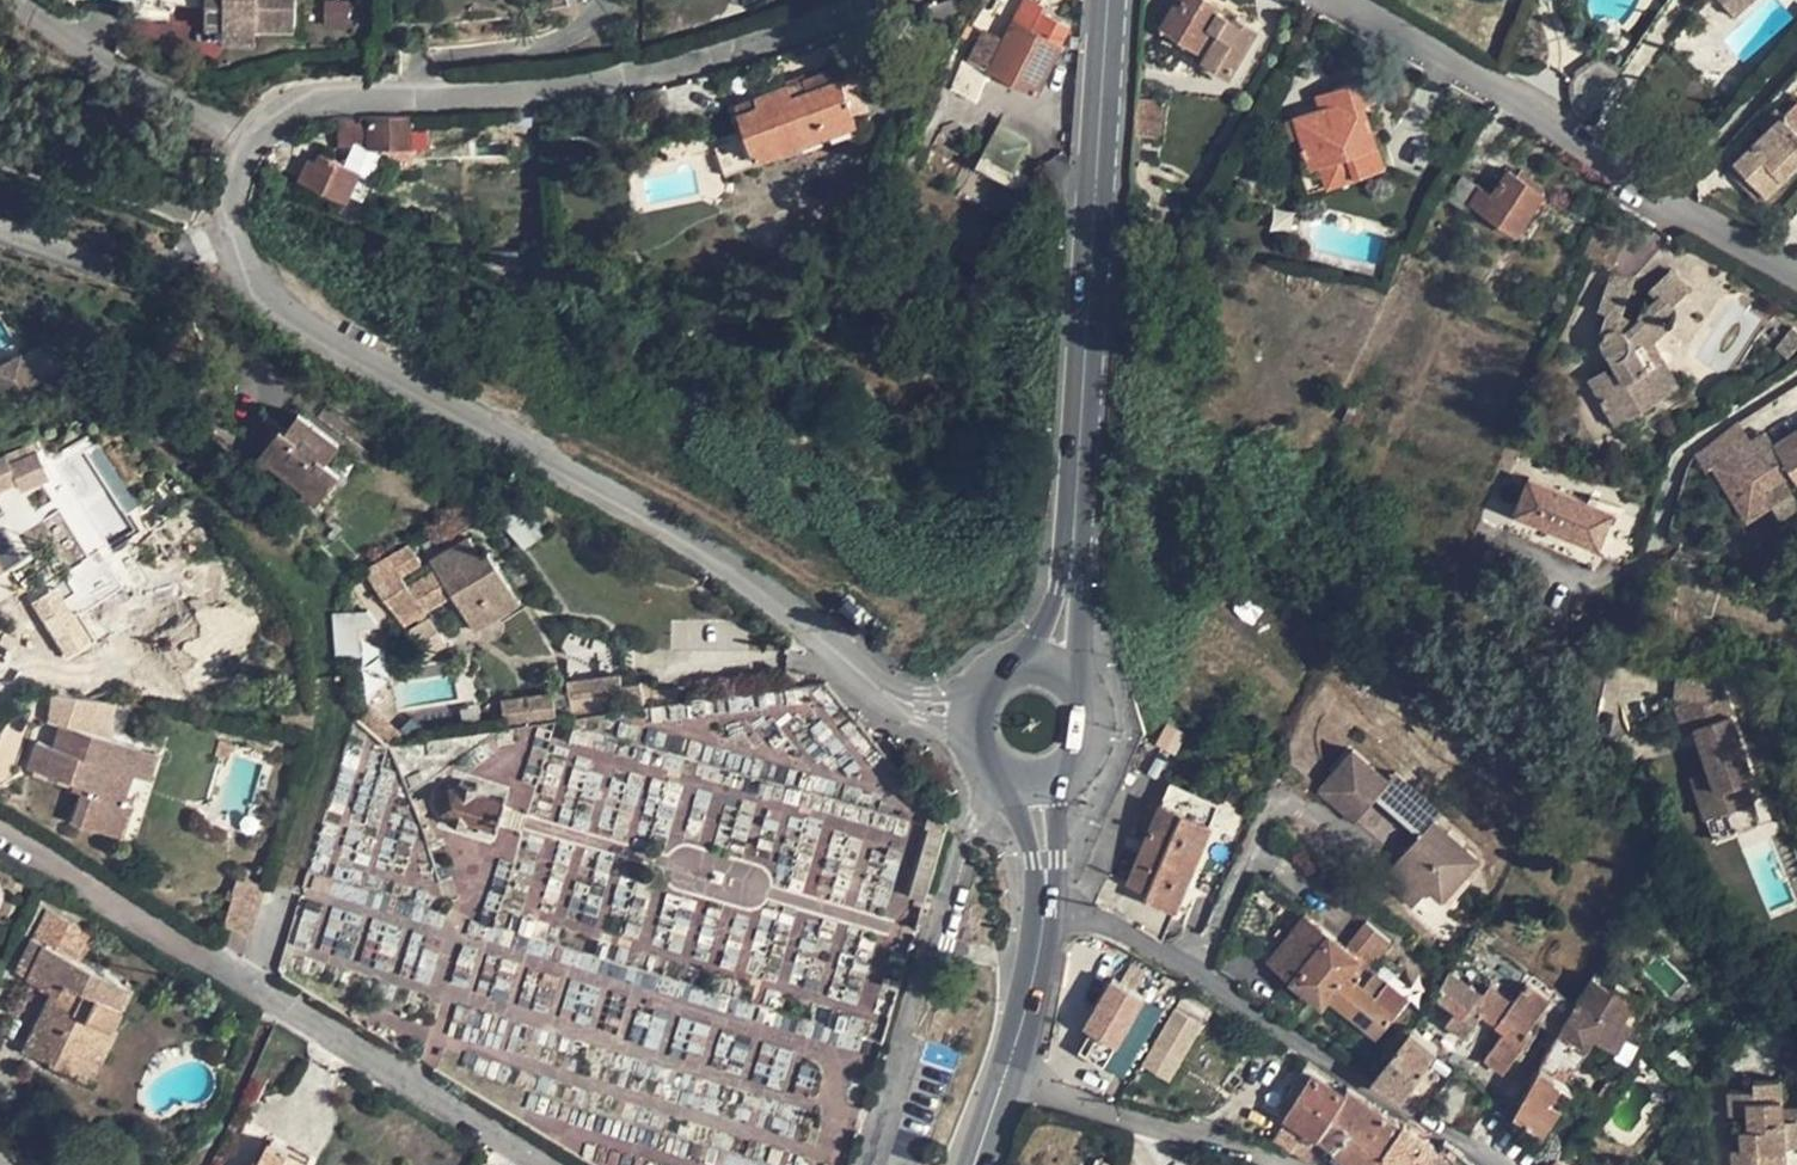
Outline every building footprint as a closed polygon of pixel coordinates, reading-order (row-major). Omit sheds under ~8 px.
[(205,26),(223,27),(223,42),(256,43),(257,31),(295,31),(296,0),(205,0),(205,26)] [(1041,12),(1044,6),(1031,0),(1024,0),(988,70),(1036,94),(1062,44),(1061,43),(1069,26),(1041,12)] [(1212,0),(1177,0),(1161,27),(1205,53),(1200,59),(1228,76),(1256,26),(1235,14),(1229,22),(1220,16),(1225,8),(1212,0)] [(1734,15),(1751,0),(1721,0),(1734,15)] [(1235,14),(1225,8),(1220,16),(1229,22),(1235,14)] [(988,70),(963,58),(948,86),(973,99),(988,70)] [(838,77),(835,68),(737,105),(748,135),(713,149),(724,178),(759,165),(757,159),(856,122),(852,115),(838,77)] [(859,112),(845,74),(838,77),(852,115),(859,112)] [(1301,136),(1312,168),(1302,171),(1309,192),(1386,166),(1364,103),(1374,98),(1368,78),(1334,89),(1339,103),(1321,109),(1295,118),(1301,136)] [(1334,89),(1317,94),(1321,109),(1339,103),(1334,89)] [(1729,168),(1745,184),(1750,178),(1766,195),(1796,164),(1796,102),(1729,168)] [(1301,136),(1295,118),(1286,121),(1292,139),(1301,136)] [(409,148),(409,120),(397,122),(389,121),(368,121),(368,148),(352,148),(344,165),(320,154),(316,162),(309,160),(299,181),(345,202),(348,195),(363,203),(372,178),(367,176),(378,155),(377,148),(409,148)] [(368,121),(338,121),(337,149),(352,148),(368,148),(368,121)] [(1492,194),(1480,188),(1471,203),(1518,234),(1544,193),(1508,170),(1492,194)] [(1480,188),(1463,177),(1449,200),(1466,210),(1471,203),(1480,188)] [(1766,195),(1750,178),(1745,184),(1760,200),(1766,195)] [(518,252),(490,252),(489,266),(517,266),(518,252)] [(1606,367),(1590,377),(1617,424),(1623,420),(1620,414),(1637,404),(1641,410),(1663,397),(1647,369),(1654,364),(1644,347),(1651,340),(1666,326),(1659,318),(1690,290),(1671,270),(1650,289),(1658,298),(1623,330),(1617,328),(1620,318),(1606,313),(1598,335),(1602,337),(1600,340),(1600,343),(1615,367),(1610,375),(1606,367)] [(1620,318),(1633,281),(1611,273),(1598,310),(1606,313),(1620,318)] [(1793,328),(1776,348),(1789,356),(1796,347),(1796,331),(1793,328)] [(1647,369),(1663,397),(1679,387),(1651,340),(1644,347),(1654,364),(1647,369)] [(37,383),(21,355),(0,368),(0,383),(10,399),(37,383)] [(1346,424),(1359,429),(1368,408),(1356,402),(1346,424)] [(1620,414),(1623,420),(1641,410),(1637,404),(1620,414)] [(301,494),(316,505),(340,472),(326,461),(339,443),(304,416),(290,434),(280,428),(256,460),(266,468),(268,464),(303,491),(301,494)] [(1751,441),(1739,422),(1695,454),(1705,470),(1711,467),(1751,441)] [(1711,467),(1745,520),(1771,503),(1764,491),(1782,480),(1792,473),(1796,481),(1796,430),(1774,444),(1760,453),(1751,441),(1711,467)] [(1766,431),(1751,441),(1760,453),(1774,444),(1766,431)] [(18,479),(22,488),(51,475),(40,449),(11,461),(7,452),(0,456),(0,488),(18,479)] [(1782,480),(1764,491),(1771,503),(1782,519),(1796,509),(1796,503),(1782,480)] [(1533,482),(1519,515),(1602,551),(1616,518),(1533,482)] [(506,512),(526,545),(544,534),(524,501),(506,512)] [(23,557),(5,528),(0,531),(0,571),(23,557)] [(62,547),(72,564),(93,552),(83,534),(62,547)] [(410,545),(365,572),(402,624),(451,592),(473,628),(519,599),(489,550),(482,555),(470,535),(431,560),(437,570),(409,587),(400,574),(421,560),(410,545)] [(123,561),(82,581),(96,607),(89,610),(96,621),(93,622),(89,626),(88,631),(88,636),(90,640),(93,643),(95,645),(99,646),(103,646),(108,644),(117,664),(132,657),(144,681),(172,667),(158,641),(132,589),(130,582),(133,580),(123,561)] [(133,580),(130,582),(132,589),(150,581),(147,574),(133,580)] [(445,645),(428,617),(407,631),(424,658),(445,645)] [(183,661),(170,635),(158,641),(172,667),(183,661)] [(1718,675),(1678,671),(1676,695),(1701,697),(1715,699),(1718,675)] [(619,675),(566,683),(571,714),(623,706),(620,685),(619,675)] [(1701,697),(1709,723),(1732,716),(1718,675),(1715,699),(1701,697)] [(640,683),(620,685),(623,706),(684,697),(683,687),(642,693),(640,683)] [(53,694),(49,721),(62,726),(67,727),(61,750),(55,748),(37,742),(29,768),(75,783),(73,789),(83,793),(73,821),(122,837),(132,805),(123,802),(132,774),(140,748),(105,737),(116,703),(53,694)] [(504,724),(547,716),(543,695),(501,701),(504,724)] [(369,707),(359,720),(381,738),(392,726),(369,707)] [(1759,797),(1732,716),(1709,723),(1696,728),(1713,776),(1694,782),(1705,816),(1752,801),(1759,797)] [(62,726),(55,748),(61,750),(67,727),(62,726)] [(397,731),(392,726),(381,738),(387,743),(397,731)] [(0,741),(0,783),(1,783),(22,739),(5,731),(0,741)] [(159,754),(140,748),(132,774),(151,780),(159,754)] [(1389,780),(1387,778),(1352,749),(1332,773),(1363,800),(1371,791),(1376,795),(1389,780)] [(1389,780),(1376,795),(1419,832),(1432,817),(1433,818),(1440,809),(1394,771),(1387,778),(1389,780)] [(1363,800),(1332,773),(1319,788),(1355,820),(1368,805),(1363,800)] [(480,788),(460,782),(458,787),(451,787),(448,787),(439,792),(437,802),(436,804),(442,812),(448,817),(448,819),(467,825),(468,823),(498,831),(506,801),(479,793),(480,788)] [(1169,782),(1160,805),(1210,825),(1219,803),(1169,782)] [(1371,791),(1363,800),(1368,805),(1376,795),(1371,791)] [(1761,826),(1752,801),(1705,816),(1713,842),(1761,826)] [(1210,825),(1160,805),(1114,914),(1161,942),(1210,825)] [(945,827),(931,809),(926,825),(929,825),(944,830),(945,827)] [(1419,832),(1380,877),(1413,906),(1428,888),(1441,899),(1478,856),(1433,818),(1432,817),(1419,832)] [(237,876),(232,893),(233,893),(224,925),(251,933),(266,885),(237,876)] [(44,909),(14,972),(58,994),(28,1053),(76,1077),(101,1025),(112,1030),(113,1029),(123,1008),(118,1006),(127,986),(77,962),(92,933),(44,909)] [(1270,960),(1322,1001),(1328,994),(1377,1032),(1407,995),(1370,965),(1391,938),(1367,918),(1346,945),(1306,914),(1270,960)] [(535,922),(522,919),(518,931),(531,935),(535,922)] [(1449,969),(1435,995),(1456,1009),(1446,1023),(1465,1036),(1481,1013),(1484,1010),(1473,1002),(1480,991),(1449,969)] [(882,981),(835,971),(829,1002),(875,1011),(882,981)] [(1556,1033),(1551,1044),(1576,1060),(1585,1045),(1593,1031),(1602,1037),(1616,1046),(1634,1018),(1647,997),(1619,980),(1616,986),(1595,972),(1575,1003),(1556,1033)] [(1512,1000),(1495,1023),(1504,1029),(1483,1058),(1503,1072),(1532,1030),(1528,1028),(1534,1019),(1556,1033),(1575,1003),(1555,989),(1550,997),(1526,980),(1512,1000)] [(1104,1069),(1126,1079),(1160,1006),(1107,981),(1081,1034),(1113,1049),(1104,1069)] [(1483,992),(1480,991),(1473,1002),(1484,1010),(1481,1013),(1495,1023),(1512,1000),(1489,984),(1483,992)] [(1069,999),(1063,1033),(1081,1036),(1088,1001),(1069,999)] [(1170,1014),(1141,1062),(1159,1072),(1186,1023),(1170,1014)] [(1616,1046),(1637,1058),(1654,1031),(1634,1018),(1616,1046)] [(112,1030),(101,1025),(76,1077),(90,1084),(117,1031),(113,1029),(112,1030)] [(1403,1097),(1436,1046),(1425,1038),(1412,1027),(1399,1045),(1381,1065),(1373,1078),(1403,1097)] [(1593,1031),(1585,1045),(1594,1050),(1602,1037),(1593,1031)] [(1542,1134),(1572,1087),(1541,1065),(1513,1113),(1542,1134)] [(1304,1128),(1300,1134),(1289,1126),(1278,1143),(1288,1150),(1307,1162),(1314,1151),(1324,1158),(1323,1161),(1329,1164),(1399,1164),(1382,1154),(1403,1126),(1378,1108),(1347,1087),(1344,1092),(1303,1067),(1276,1110),(1304,1128)] [(1728,1090),(1729,1115),(1749,1114),(1749,1127),(1741,1128),(1741,1148),(1731,1149),(1732,1164),(1785,1164),(1784,1149),(1784,1148),(1774,1148),(1772,1123),(1781,1122),(1781,1121),(1779,1078),(1753,1080),(1753,1088),(1728,1090)] [(1784,1149),(1796,1145),(1796,1117),(1781,1121),(1781,1122),(1784,1148),(1784,1149)] [(1784,1148),(1781,1122),(1772,1123),(1774,1148),(1784,1148)] [(1382,1154),(1399,1164),(1426,1164),(1438,1148),(1428,1139),(1404,1124),(1403,1126),(1382,1154)] [(1730,1128),(1731,1149),(1741,1148),(1741,1128),(1730,1128)] [(1474,1162),(1447,1137),(1438,1148),(1426,1164),(1471,1164),(1474,1162)] [(309,1161),(270,1142),(259,1164),(307,1164),(309,1161)] [(1557,1156),(1551,1164),(1569,1164),(1557,1156)]
